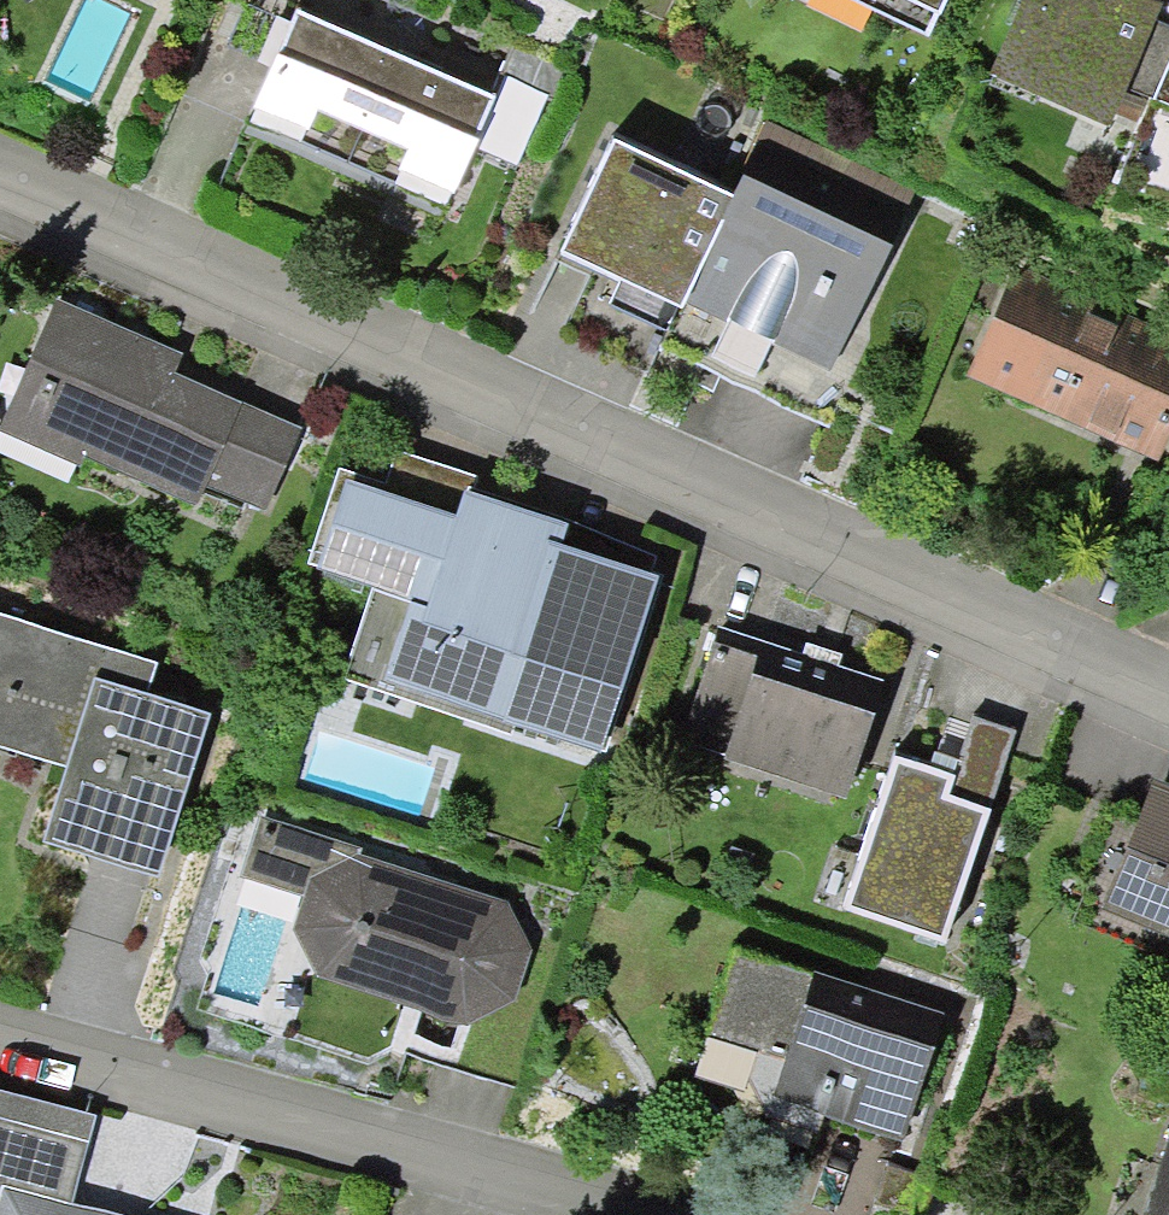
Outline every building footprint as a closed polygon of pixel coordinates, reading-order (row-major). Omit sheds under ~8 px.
[(929,36),(940,14),(941,14),(948,0),(852,0),(929,36)] [(1160,0),(1021,0),(988,74),(1107,127),(1125,85),(1154,20),(1163,1),(1160,0)] [(498,96),(298,8),(290,22),(272,66),(254,106),(256,107),(250,120),(445,206),(453,190),(455,191),(476,148),(498,96)] [(272,66),(290,22),(276,16),(258,60),(272,66)] [(1168,66),(1168,26),(1154,20),(1125,85),(1155,98),(1168,66)] [(1155,98),(1168,105),(1168,66),(1155,98)] [(498,96),(476,148),(518,166),(550,93),(507,75),(498,96)] [(621,281),(678,308),(682,309),(685,303),(733,195),(613,139),(559,252),(621,281)] [(726,322),(772,344),(830,372),(891,245),(743,175),(733,195),(685,303),(726,322)] [(1017,266),(967,375),(1159,462),(1168,440),(1168,335),(1017,266)] [(678,308),(621,281),(611,303),(668,330),(678,308)] [(206,484),(242,402),(175,373),(184,354),(57,298),(0,429),(0,431),(82,466),(86,457),(197,506),(206,484)] [(772,344),(726,322),(710,357),(755,379),(772,344)] [(302,428),(242,402),(206,484),(266,511),(302,428)] [(478,477),(396,450),(384,483),(338,467),(307,565),(374,586),(342,679),(512,734),(516,723),(602,750),(658,575),(650,572),(655,556),(571,522),(473,490),(478,477)] [(147,693),(157,663),(0,614),(0,748),(67,769),(43,842),(158,878),(210,713),(147,693)] [(680,745),(847,799),(885,680),(838,664),(803,654),(719,626),(680,745)] [(842,653),(807,643),(803,654),(838,664),(842,653)] [(960,760),(955,776),(949,794),(991,808),(1016,730),(974,716),(960,760)] [(955,776),(960,760),(934,752),(930,767),(955,776)] [(947,943),(991,808),(949,794),(955,776),(930,767),(893,756),(843,909),(947,943)] [(1153,778),(1100,909),(1168,937),(1168,784),(1153,778)] [(358,855),(361,846),(261,814),(242,875),(303,895),(310,879),(358,855)] [(507,902),(358,855),(310,879),(303,895),(292,928),(316,976),(467,1025),(515,1006),(533,952),(507,902)] [(944,1013),(814,971),(812,977),(734,951),(708,1036),(758,1053),(748,1084),(764,1117),(818,1136),(825,1117),(901,1143),(944,1013)] [(95,1116),(0,1091),(0,1190),(1,1185),(71,1204),(95,1116)] [(1142,1214),(1168,1214),(1168,1131),(1142,1214)] [(71,1204),(1,1185),(0,1190),(0,1214),(113,1214),(71,1204)]
